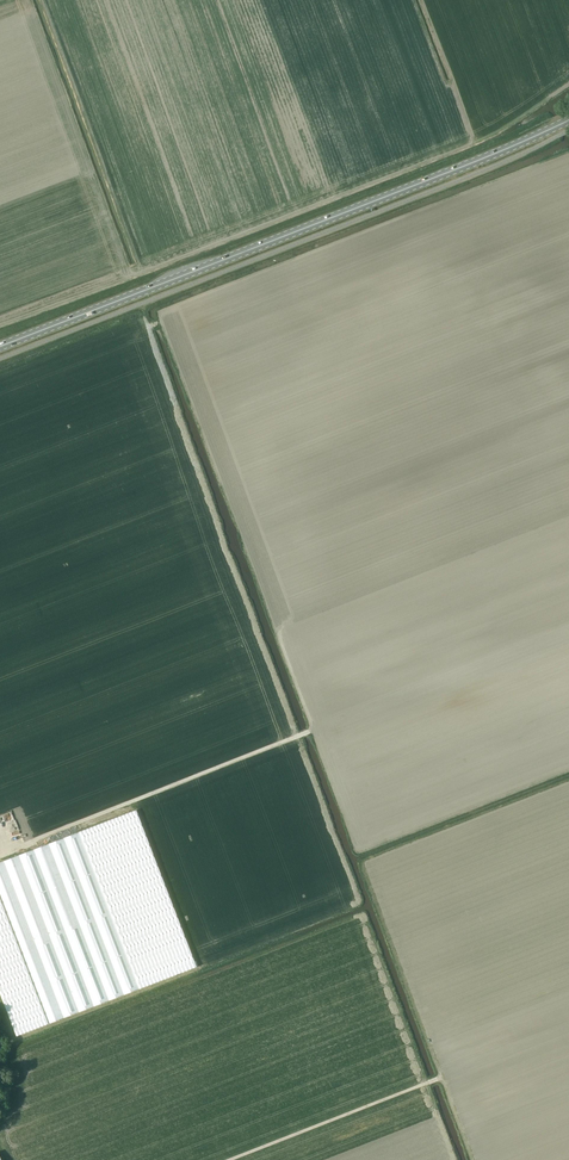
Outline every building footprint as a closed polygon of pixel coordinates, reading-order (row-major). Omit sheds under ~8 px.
[(16,1036),(49,1024),(140,989),(197,967),(137,810),(79,832),(0,862),(0,993),(16,1036)]
